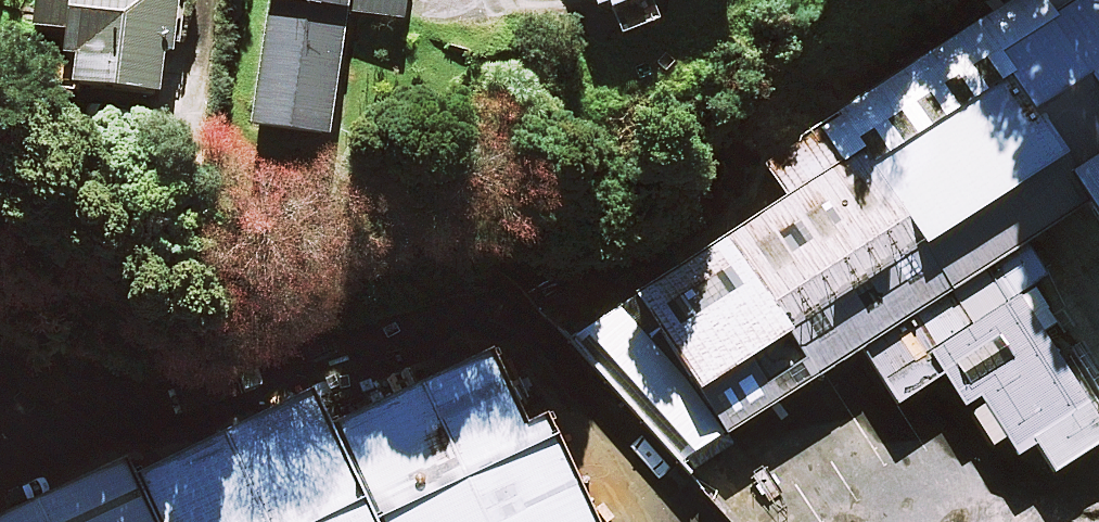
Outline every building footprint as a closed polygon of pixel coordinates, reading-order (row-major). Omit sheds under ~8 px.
[(29,30),(63,33),(57,86),(154,97),(159,53),(169,54),(175,0),(32,0),(29,30)] [(248,127),(324,139),(343,13),(400,21),(403,0),(267,0),(248,127)] [(611,40),(656,21),(647,0),(594,0),(611,40)] [(656,245),(738,369),(820,315),(808,297),(1081,117),(1067,95),(1098,73),(1098,0),(959,0),(808,99),(829,131),(656,245)] [(1067,95),(1081,117),(1098,143),(1098,73),(1067,95)] [(934,308),(975,369),(989,360),(1045,444),(1098,408),(1098,345),(1032,244),(934,308)] [(345,376),(405,521),(631,521),(573,380),(545,391),(512,309),(345,376)] [(195,521),(405,521),(345,376),(335,352),(156,424),(195,521)] [(149,407),(0,467),(0,521),(195,521),(156,424),(149,407)]
